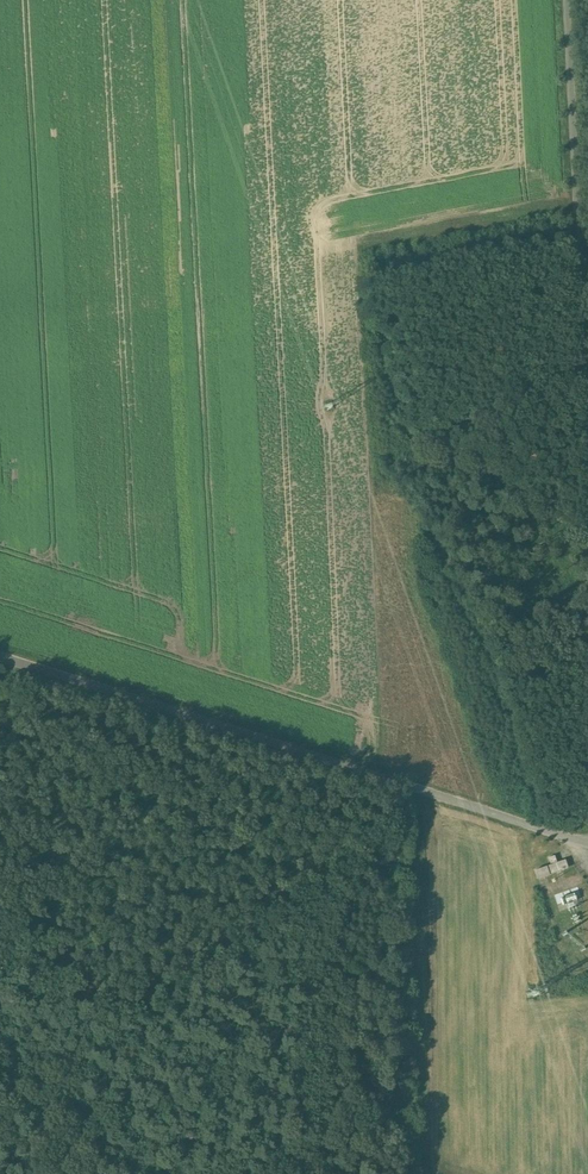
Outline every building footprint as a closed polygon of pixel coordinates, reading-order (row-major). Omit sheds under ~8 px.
[(567,857),(558,860),(556,853),(549,856),(551,863),(535,868),(538,878),(570,867),(567,857)]
